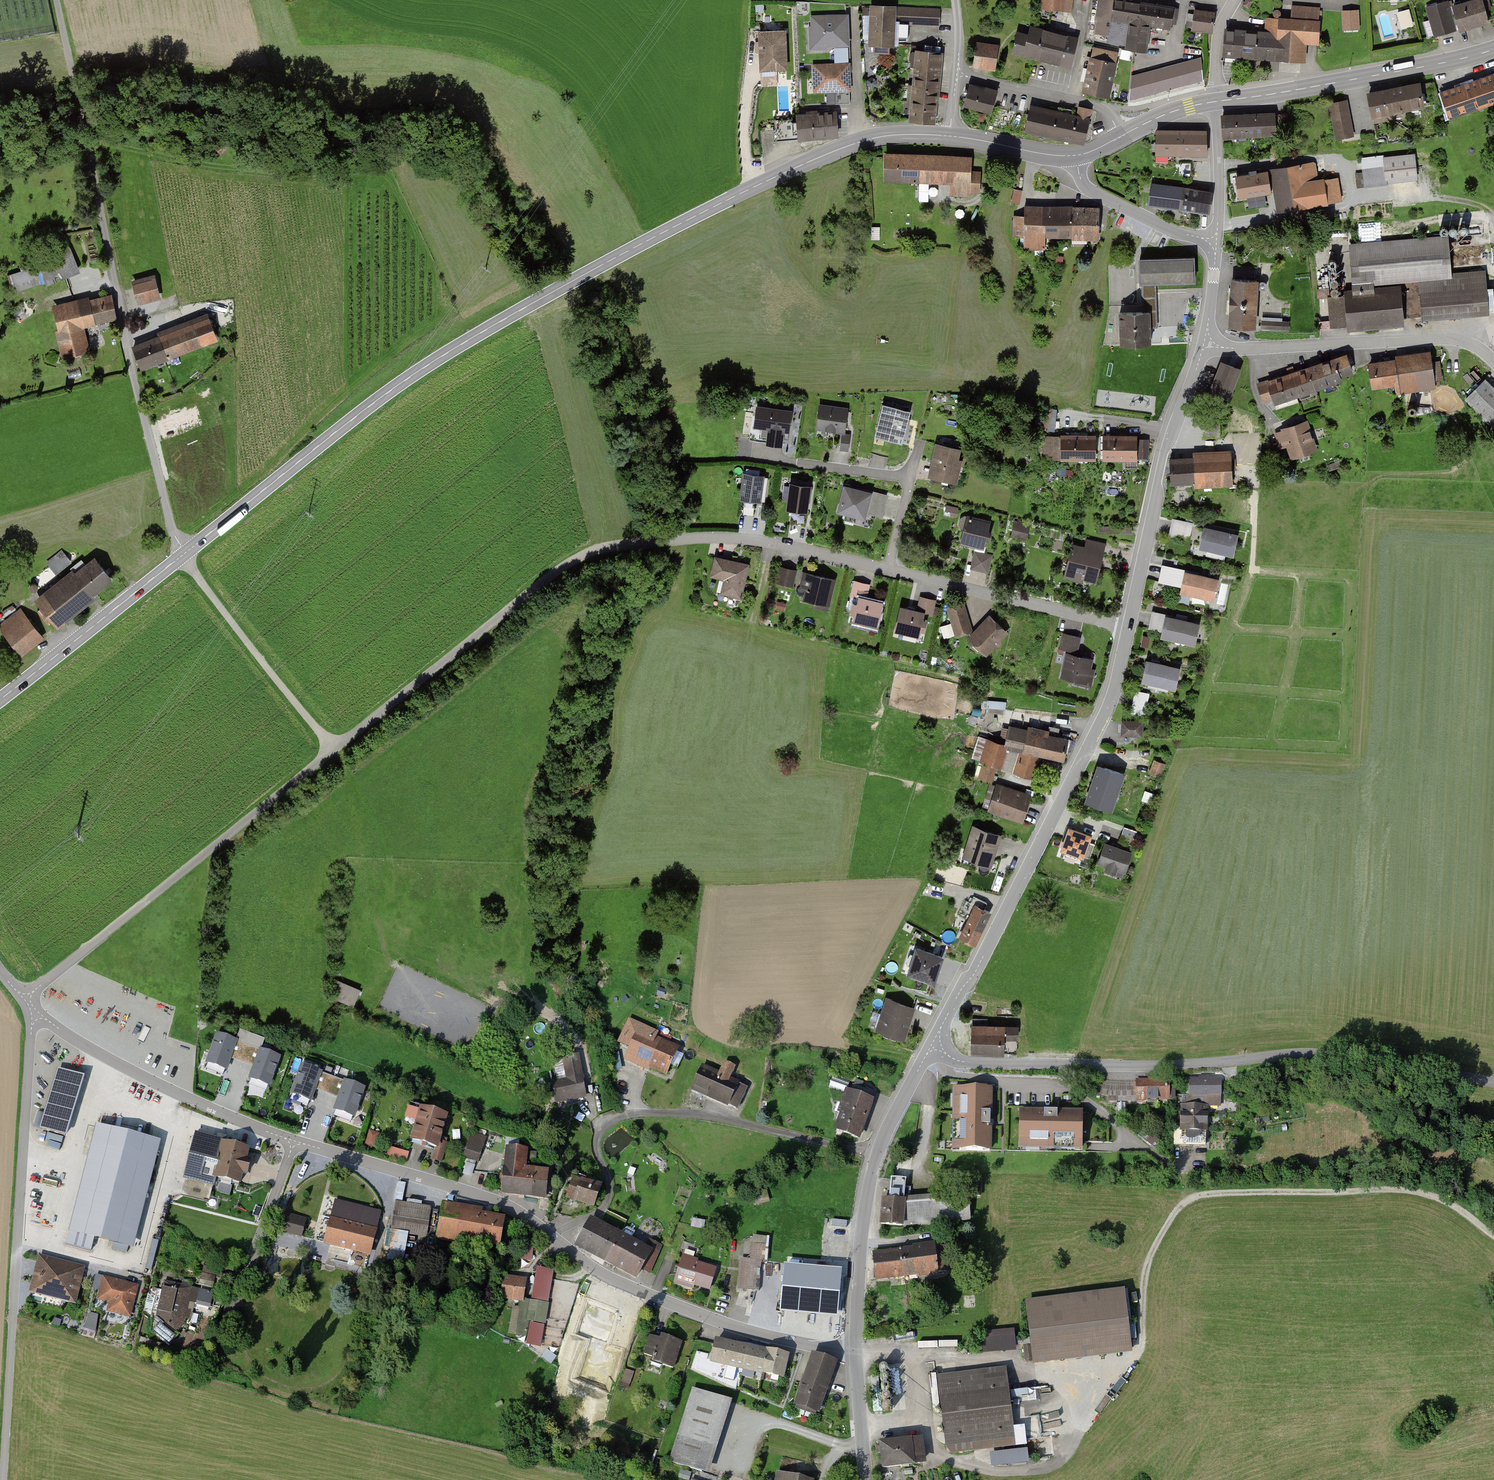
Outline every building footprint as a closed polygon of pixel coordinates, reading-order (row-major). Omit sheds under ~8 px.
[(1039,6),(1063,9),(1064,0),(1040,0),(1039,6)] [(1178,8),(1121,0),(1099,0),(1097,16),(1100,17),(1097,33),(1109,35),(1108,42),(1145,47),(1148,25),(1170,28),(1171,24),(1175,24),(1178,8)] [(1452,6),(1459,32),(1491,23),(1484,0),(1476,0),(1452,6)] [(1455,30),(1447,1),(1425,7),(1433,36),(1455,30)] [(938,25),(939,10),(872,7),(870,44),(873,45),(873,52),(889,53),(889,46),(892,46),(894,23),(925,24),(938,25)] [(1245,32),(1243,56),(1301,61),(1303,38),(1317,38),(1319,9),(1292,7),(1291,21),(1267,19),(1266,33),(1245,32)] [(1411,25),(1407,10),(1397,13),(1402,28),(1411,25)] [(1215,14),(1194,11),(1192,28),(1212,31),(1215,14)] [(1343,12),(1344,29),(1358,28),(1357,11),(1343,12)] [(848,45),(847,16),(812,17),(813,46),(848,45)] [(1037,58),(1044,31),(1031,28),(1029,37),(1018,34),(1014,52),(1037,58)] [(786,84),(784,31),(759,32),(761,85),(786,84)] [(1077,40),(1044,31),(1037,58),(1070,66),(1077,40)] [(1243,56),(1245,32),(1225,31),(1223,58),(1243,59),(1243,56)] [(998,48),(976,44),(973,63),(995,67),(998,48)] [(1113,75),(1118,53),(1093,47),(1091,57),(1087,57),(1085,68),(1113,75)] [(846,48),(836,48),(837,64),(847,64),(846,48)] [(939,70),(940,53),(917,51),(917,52),(912,52),(910,55),(910,59),(911,63),(916,63),(915,68),(939,70)] [(1201,60),(1132,78),(1130,97),(1201,78),(1201,60)] [(848,64),(814,66),(815,91),(833,90),(834,104),(850,104),(848,64)] [(937,88),(939,70),(915,68),(914,86),(937,88)] [(1108,96),(1113,75),(1085,68),(1082,81),(1086,82),(1084,91),(1108,96)] [(1493,101),(1493,76),(1479,81),(1487,104),(1493,101)] [(1449,117),(1487,104),(1479,81),(1441,95),(1449,117)] [(1419,85),(1369,94),(1373,115),(1423,105),(1419,85)] [(935,105),(937,88),(914,86),(912,103),(935,105)] [(969,87),(964,104),(991,112),(997,92),(985,89),(984,91),(969,87)] [(1354,134),(1347,99),(1330,102),(1337,137),(1354,134)] [(934,123),(935,105),(912,103),(910,121),(934,123)] [(1030,107),(1025,131),(1083,143),(1090,110),(1080,107),(1077,117),(1071,116),(1073,110),(1058,107),(1056,113),(1030,107)] [(799,137),(799,139),(838,136),(836,112),(817,114),(817,111),(807,112),(807,115),(797,116),(798,121),(799,137)] [(1274,115),(1246,116),(1247,135),(1275,134),(1274,115)] [(1246,116),(1222,117),(1224,137),(1247,135),(1246,116)] [(798,121),(774,123),(775,139),(799,137),(798,121)] [(1208,131),(1155,130),(1155,158),(1207,159),(1208,131)] [(227,148),(222,143),(216,149),(221,153),(227,148)] [(1413,154),(1361,160),(1363,173),(1355,173),(1357,186),(1416,179),(1413,154)] [(970,158),(886,155),(885,179),(951,182),(951,189),(955,190),(955,195),(965,195),(965,190),(978,191),(979,173),(970,173),(970,158)] [(1314,163),(1275,169),(1277,179),(1274,179),(1275,188),(1278,188),(1282,210),(1340,200),(1337,178),(1317,181),(1314,163)] [(1249,173),(1238,175),(1239,184),(1236,184),(1239,198),(1271,192),(1268,171),(1256,173),(1256,169),(1248,170),(1249,173)] [(1181,185),(1151,181),(1147,206),(1177,210),(1181,185)] [(1211,190),(1181,185),(1177,210),(1208,215),(1211,190)] [(1014,188),(1013,201),(1021,202),(1022,189),(1014,188)] [(1062,206),(1024,206),(1024,241),(1062,241),(1062,206)] [(1100,207),(1062,206),(1062,241),(1100,242),(1100,207)] [(1445,236),(1352,245),(1356,284),(1419,278),(1449,276),(1445,236)] [(17,293),(81,270),(72,244),(58,249),(61,257),(11,275),(17,293)] [(1194,256),(1138,259),(1139,284),(1195,281),(1194,256)] [(1449,276),(1419,278),(1422,318),(1487,312),(1484,273),(1449,276)] [(159,298),(155,278),(134,282),(138,302),(159,298)] [(1257,326),(1258,280),(1232,280),(1231,325),(1257,326)] [(1399,291),(1331,298),(1334,326),(1366,323),(1367,332),(1376,331),(1375,322),(1402,320),(1399,291)] [(112,297),(55,308),(64,357),(86,353),(81,327),(116,320),(112,297)] [(1151,342),(1149,309),(1118,311),(1120,344),(1151,342)] [(1263,316),(1262,326),(1289,330),(1291,320),(1263,316)] [(134,347),(141,367),(217,340),(210,320),(134,347)] [(1321,331),(1332,333),(1333,326),(1322,325),(1321,331)] [(1346,355),(1327,362),(1334,382),(1340,380),(1339,376),(1351,371),(1346,355)] [(1429,356),(1369,364),(1372,386),(1395,383),(1396,392),(1433,387),(1429,356)] [(1230,395),(1241,363),(1220,357),(1210,389),(1230,395)] [(1327,362),(1309,368),(1316,388),(1334,382),(1327,362)] [(1287,369),(1289,375),(1296,395),(1316,388),(1309,368),(1294,373),(1292,367),(1287,369)] [(1289,375),(1258,385),(1263,401),(1273,398),(1274,402),(1296,395),(1289,375)] [(1493,425),(1493,392),(1483,381),(1466,398),(1493,425)] [(901,445),(909,412),(884,405),(875,438),(901,445)] [(791,411),(756,406),(754,426),(762,427),(761,436),(769,438),(768,443),(780,444),(782,430),(789,431),(791,411)] [(846,409),(820,406),(817,428),(843,431),(846,409)] [(1315,448),(1306,422),(1283,430),(1284,432),(1276,434),(1281,446),(1288,444),(1292,456),(1315,448)] [(1138,431),(1103,432),(1103,459),(1138,459),(1138,431)] [(1062,458),(1096,457),(1095,432),(1061,433),(1062,458)] [(850,435),(842,434),(840,449),(848,450),(850,435)] [(751,456),(752,443),(737,442),(737,455),(751,456)] [(961,451),(936,444),(927,477),(951,484),(961,451)] [(1233,450),(1194,452),(1195,488),(1235,487),(1233,450)] [(1195,484),(1194,458),(1171,459),(1172,485),(1195,484)] [(763,472),(741,470),(738,498),(760,501),(763,472)] [(808,512),(812,481),(790,478),(786,509),(808,512)] [(844,482),(836,508),(864,516),(871,489),(844,482)] [(746,501),(744,513),(754,514),(756,502),(746,501)] [(958,509),(946,506),(944,514),(956,517),(958,509)] [(993,522),(966,515),(959,542),(986,549),(993,522)] [(1194,523),(1172,519),(1169,536),(1191,540),(1194,523)] [(1030,525),(1015,521),(1011,535),(1026,539),(1030,525)] [(1239,534),(1203,526),(1198,549),(1234,556),(1239,534)] [(1072,544),(1065,574),(1099,582),(1106,552),(1072,544)] [(58,574),(73,560),(62,548),(47,562),(58,574)] [(991,556),(975,552),(971,568),(987,571),(991,556)] [(750,563),(715,556),(710,578),(724,581),(721,594),(742,599),(750,563)] [(56,624),(111,580),(93,558),(38,602),(56,624)] [(1182,586),(1184,573),(1175,571),(1176,568),(1163,565),(1160,582),(1182,586)] [(792,586),(796,570),(781,567),(777,582),(792,586)] [(830,599),(834,579),(807,573),(804,587),(807,591),(804,600),(822,604),(824,597),(830,599)] [(1217,580),(1184,573),(1182,586),(1181,590),(1213,597),(1217,580)] [(854,620),(877,626),(882,603),(866,599),(869,584),(854,581),(848,607),(849,609),(852,610),(854,613),(855,614),(854,620)] [(917,611),(901,607),(895,630),(918,635),(919,629),(921,629),(924,627),(925,623),(923,619),(922,619),(923,613),(932,615),(935,600),(920,597),(917,611)] [(956,635),(971,630),(963,604),(948,608),(956,635)] [(43,637),(22,609),(8,620),(12,626),(4,632),(21,654),(43,637)] [(1166,617),(1166,615),(1153,612),(1150,628),(1163,630),(1166,617)] [(1178,620),(1166,617),(1163,630),(1162,634),(1194,642),(1198,624),(1186,622),(1187,616),(1179,614),(1178,620)] [(999,639),(1005,632),(990,617),(972,636),(988,651),(993,646),(997,646),(1000,643),(1000,639),(999,639)] [(1080,637),(1064,633),(1060,648),(1076,652),(1080,637)] [(1149,637),(1143,636),(1141,646),(1147,647),(1149,637)] [(1091,659),(1068,654),(1062,676),(1086,682),(1091,659)] [(1181,666),(1146,659),(1142,681),(1176,688),(1181,666)] [(1145,715),(1149,693),(1133,690),(1129,713),(1145,715)] [(1142,719),(1122,718),(1121,734),(1141,735),(1142,719)] [(1010,722),(1004,745),(1017,748),(1011,771),(1032,777),(1038,753),(1063,759),(1069,737),(1010,722)] [(1003,768),(1009,747),(987,742),(981,763),(1003,768)] [(1117,791),(1123,774),(1099,765),(1093,783),(1117,791)] [(1111,809),(1117,791),(1093,783),(1086,800),(1111,809)] [(995,784),(988,810),(1026,820),(1033,793),(995,784)] [(990,865),(1000,833),(972,824),(962,855),(990,865)] [(1092,835),(1069,827),(1061,851),(1084,858),(1092,835)] [(1134,852),(1105,842),(1098,862),(1127,871),(1134,852)] [(974,946),(991,911),(976,903),(959,939),(974,946)] [(943,955),(915,946),(906,975),(934,984),(943,955)] [(905,1040),(916,1006),(888,997),(877,1031),(905,1040)] [(987,1019),(971,1018),(970,1051),(1017,1053),(1018,1027),(987,1026),(987,1019)] [(633,1044),(628,1056),(666,1073),(677,1049),(654,1039),(657,1033),(630,1021),(622,1039),(633,1044)] [(217,1035),(207,1062),(225,1069),(236,1041),(217,1035)] [(261,1051),(250,1078),(269,1085),(279,1057),(261,1051)] [(554,1084),(557,1098),(584,1093),(577,1056),(565,1058),(569,1081),(554,1084)] [(702,1067),(692,1088),(736,1108),(746,1087),(729,1079),(734,1068),(725,1064),(720,1075),(702,1067)] [(302,1066),(292,1094),(310,1100),(320,1073),(302,1066)] [(66,1139),(84,1077),(57,1069),(39,1131),(66,1139)] [(849,1083),(832,1077),(829,1087),(846,1093),(849,1083)] [(1189,1094),(1182,1094),(1181,1126),(1173,1126),(1173,1142),(1206,1143),(1207,1094),(1220,1094),(1220,1079),(1190,1079),(1189,1094)] [(1173,1094),(1173,1080),(1137,1080),(1137,1083),(1111,1083),(1101,1080),(1098,1094),(1109,1097),(1108,1099),(1168,1100),(1168,1094),(1173,1094)] [(345,1082),(335,1110),(353,1116),(364,1089),(345,1082)] [(858,1138),(874,1092),(853,1084),(836,1130),(858,1138)] [(991,1089),(961,1088),(960,1150),(990,1150),(991,1089)] [(438,1140),(446,1116),(422,1109),(412,1140),(444,1150),(446,1143),(438,1140)] [(1082,1112),(1020,1111),(1020,1141),(1082,1142),(1082,1112)] [(132,1251),(160,1141),(97,1125),(69,1235),(132,1251)] [(478,1161),(487,1132),(473,1128),(464,1156),(478,1161)] [(378,1134),(369,1131),(366,1144),(374,1147),(378,1134)] [(218,1140),(196,1134),(185,1177),(214,1185),(215,1178),(239,1184),(242,1173),(247,1174),(250,1162),(245,1161),(248,1150),(224,1143),(225,1138),(219,1136),(218,1140)] [(409,1154),(389,1148),(387,1155),(407,1161),(409,1154)] [(505,1148),(501,1194),(547,1199),(550,1170),(528,1168),(529,1150),(505,1148)] [(465,1172),(473,1175),(476,1164),(468,1162),(465,1172)] [(981,1179),(971,1178),(971,1195),(980,1196),(981,1179)] [(882,1223),(901,1225),(903,1204),(905,1180),(891,1179),(889,1199),(884,1199),(882,1223)] [(222,1181),(219,1191),(232,1195),(234,1184),(222,1181)] [(582,1184),(574,1181),(568,1197),(593,1206),(600,1187),(583,1181),(582,1184)] [(967,1199),(903,1204),(901,1225),(969,1219),(967,1199)] [(336,1201),(325,1242),(351,1249),(347,1264),(366,1269),(380,1213),(336,1201)] [(430,1209),(396,1204),(392,1228),(426,1234),(430,1209)] [(444,1208),(439,1234),(498,1245),(503,1219),(444,1208)] [(305,1221),(288,1217),(285,1232),(301,1236),(305,1221)] [(591,1219),(577,1245),(636,1278),(641,1268),(649,1272),(660,1247),(650,1241),(645,1248),(631,1240),(635,1232),(626,1228),(622,1230),(620,1234),(591,1219)] [(153,1238),(147,1268),(154,1270),(160,1240),(153,1238)] [(532,1245),(524,1243),(521,1258),(529,1260),(532,1245)] [(945,1245),(873,1254),(876,1278),(947,1270),(945,1245)] [(684,1254),(676,1281),(711,1291),(719,1264),(684,1254)] [(742,1259),(740,1289),(759,1290),(761,1260),(742,1259)] [(81,1270),(41,1260),(31,1301),(41,1304),(44,1293),(73,1300),(81,1270)] [(451,1270),(438,1267),(436,1275),(449,1279),(451,1270)] [(786,1269),(782,1306),(836,1312),(839,1274),(786,1269)] [(542,1271),(537,1298),(548,1299),(552,1272),(542,1271)] [(137,1286),(104,1278),(98,1298),(114,1302),(112,1311),(129,1315),(137,1286)] [(524,1280),(505,1278),(502,1296),(522,1299),(524,1280)] [(224,1296),(162,1282),(152,1329),(169,1344),(186,1325),(189,1310),(216,1317),(224,1296)] [(1028,1302),(1034,1363),(1132,1353),(1125,1292),(1028,1302)] [(546,1303),(522,1299),(515,1334),(526,1336),(528,1320),(543,1323),(546,1303)] [(97,1315),(90,1314),(85,1327),(95,1329),(97,1315)] [(543,1326),(533,1325),(530,1343),(540,1345),(543,1326)] [(983,1330),(984,1352),(1017,1350),(1016,1328),(983,1330)] [(681,1342),(662,1336),(660,1340),(650,1336),(644,1354),(654,1357),(653,1361),(673,1368),(681,1342)] [(768,1353),(716,1341),(712,1360),(782,1376),(787,1355),(768,1350),(768,1353)] [(555,1358),(546,1352),(542,1356),(551,1363),(555,1358)] [(818,1415),(837,1361),(812,1352),(793,1406),(818,1415)] [(1007,1369),(939,1378),(947,1451),(1016,1443),(1007,1369)] [(708,1472),(731,1401),(691,1389),(669,1460),(708,1472)] [(918,1439),(880,1443),(883,1467),(921,1462),(918,1439)] [(992,1466),(1030,1464),(1029,1449),(991,1450),(992,1466)] [(812,1479),(778,1472),(777,1479),(812,1479)]
